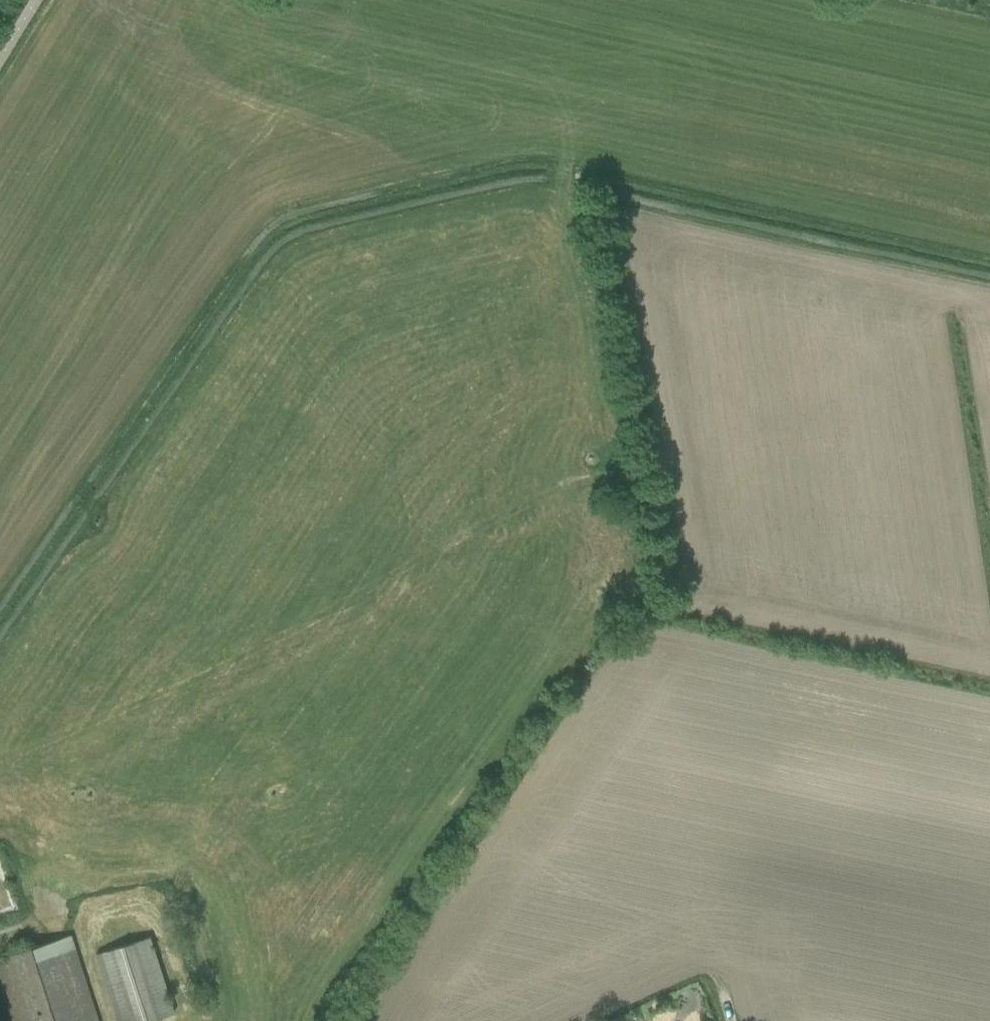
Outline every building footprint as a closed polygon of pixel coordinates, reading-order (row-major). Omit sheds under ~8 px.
[(13,1020),(98,1020),(70,935),(0,958),(0,981),(13,1020)] [(116,1020),(149,1020),(176,1013),(151,936),(95,954),(116,1020)]
